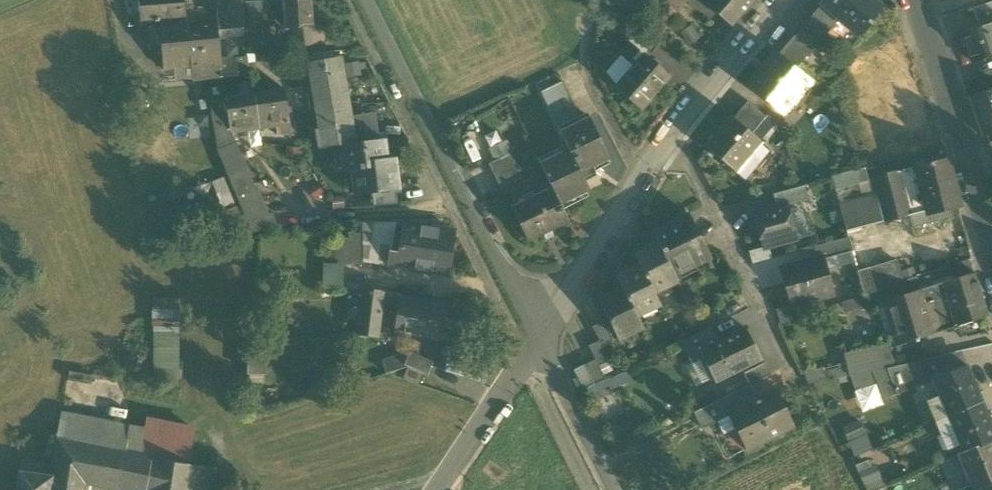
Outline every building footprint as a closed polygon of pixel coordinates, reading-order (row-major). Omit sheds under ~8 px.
[(160,25),(159,20),(187,17),(186,13),(184,0),(144,0),(146,26),(151,25),(160,25)] [(186,13),(193,12),(192,6),(193,6),(192,0),(184,0),(186,13)] [(215,10),(217,10),(219,30),(245,28),(245,27),(243,3),(243,0),(214,0),(215,10)] [(254,2),(257,26),(279,25),(279,30),(287,30),(285,0),(284,0),(254,2)] [(298,47),(324,44),(324,24),(311,26),(310,0),(285,0),(287,30),(296,29),(298,47)] [(665,3),(677,13),(689,0),(668,0),(665,3)] [(733,25),(755,0),(710,0),(708,3),(733,25)] [(859,37),(884,8),(875,0),(822,0),(820,3),(823,6),(839,20),(859,37)] [(245,27),(257,26),(254,2),(243,3),(245,27)] [(973,9),(979,28),(988,25),(991,24),(991,2),(973,9)] [(823,6),(812,19),(803,29),(781,55),(797,69),(819,43),(827,33),(839,20),(823,6)] [(219,39),(219,30),(217,10),(215,10),(193,12),(186,13),(187,17),(190,42),(219,39)] [(190,42),(187,17),(159,20),(160,25),(162,47),(164,70),(175,69),(184,68),(185,79),(193,78),(192,67),(193,67),(190,42)] [(153,48),(162,47),(160,25),(151,25),(153,48)] [(692,25),(680,33),(688,45),(701,37),(692,25)] [(962,34),(967,46),(966,47),(972,62),(991,55),(991,37),(988,25),(979,28),(962,34)] [(632,36),(653,55),(662,44),(642,26),(632,36)] [(220,50),(219,39),(190,42),(193,67),(192,67),(193,78),(221,76),(220,69),(221,69),(221,60),(220,50)] [(748,85),(784,115),(812,82),(797,69),(781,55),(776,51),(748,85)] [(914,100),(898,52),(856,66),(869,105),(862,107),(877,152),(911,141),(919,138),(907,102),(914,100)] [(294,56),(310,133),(315,132),(315,130),(320,129),(309,62),(308,53),(294,56)] [(644,56),(633,68),(617,87),(616,88),(641,110),(669,77),(644,56)] [(236,59),(238,73),(249,72),(247,57),(236,59)] [(309,62),(320,129),(353,124),(342,57),(309,62)] [(607,75),(617,87),(633,68),(622,58),(607,75)] [(220,69),(221,76),(238,75),(238,73),(236,59),(221,60),(221,69),(220,69)] [(175,80),(185,79),(184,68),(175,69),(175,80)] [(543,93),(561,131),(583,121),(564,83),(543,93)] [(284,89),(254,94),(260,129),(290,124),(284,89)] [(983,137),(991,134),(991,89),(969,97),(983,137)] [(232,133),(260,129),(254,94),(225,99),(231,133),(232,133)] [(216,135),(231,133),(225,99),(210,101),(216,135)] [(735,119),(753,134),(767,118),(749,102),(735,119)] [(707,148),(735,171),(752,151),(761,141),(753,134),(735,119),(733,117),(707,148)] [(561,132),(570,151),(585,180),(597,175),(593,167),(609,159),(589,118),(583,121),(561,131),(561,132)] [(356,143),(353,124),(320,129),(315,130),(315,132),(318,147),(340,145),(356,143)] [(235,141),(232,133),(231,133),(216,135),(218,148),(219,148),(220,153),(249,223),(269,215),(256,183),(254,184),(236,141),(235,141)] [(488,149),(495,162),(510,154),(514,152),(507,139),(488,149)] [(352,170),(355,195),(372,193),(396,191),(399,190),(395,158),(387,159),(385,140),(356,143),(340,145),(343,171),(352,170)] [(916,153),(911,141),(877,152),(881,163),(916,153)] [(590,190),(585,180),(570,151),(541,165),(553,188),(560,204),(590,190)] [(752,151),(735,171),(744,178),(761,159),(752,151)] [(489,165),(494,176),(516,166),(510,154),(495,162),(489,165)] [(917,167),(902,171),(913,214),(949,205),(958,203),(947,159),(917,167)] [(522,178),(516,166),(494,176),(501,189),(522,178)] [(832,177),(836,191),(859,185),(869,182),(868,180),(865,168),(832,177)] [(874,178),(878,195),(885,220),(885,221),(911,215),(913,214),(902,171),(874,178)] [(874,178),(868,180),(869,182),(859,185),(863,199),(870,197),(878,195),(874,178)] [(774,195),(777,207),(787,204),(788,205),(808,200),(805,187),(804,187),(774,195)] [(568,221),(560,204),(553,188),(524,202),(527,207),(514,213),(527,241),(568,221)] [(372,193),(374,207),(398,204),(396,191),(372,193)] [(875,223),(885,220),(878,195),(870,197),(875,223)] [(840,205),(847,230),(875,223),(870,197),(863,199),(840,205)] [(511,209),(514,213),(527,207),(524,202),(511,209)] [(763,247),(763,249),(770,248),(797,240),(791,217),(788,205),(787,204),(777,207),(754,213),(763,247)] [(952,214),(949,205),(913,214),(911,215),(913,224),(952,214)] [(791,217),(797,240),(811,236),(805,213),(791,217)] [(249,223),(253,233),(279,230),(273,215),(269,215),(249,223)] [(654,233),(659,243),(675,275),(711,257),(690,215),(654,233)] [(364,262),(377,263),(377,258),(378,242),(389,243),(390,226),(366,225),(365,239),(364,251),(364,262)] [(391,266),(447,273),(452,232),(406,227),(403,254),(392,253),(391,266)] [(823,257),(824,259),(853,252),(849,237),(814,247),(817,258),(823,257)] [(353,238),(352,250),(364,251),(365,239),(353,238)] [(635,255),(641,266),(654,292),(677,281),(675,275),(659,243),(635,255)] [(773,259),(770,248),(763,249),(763,247),(748,250),(752,265),(773,259)] [(364,262),(364,251),(352,250),(352,265),(364,265),(364,262)] [(853,252),(824,259),(826,268),(855,261),(853,252)] [(781,268),(792,306),(799,304),(811,301),(810,298),(833,292),(826,268),(824,259),(823,257),(817,258),(781,268)] [(970,259),(948,267),(952,280),(975,273),(970,259)] [(881,265),(886,287),(889,286),(890,286),(896,284),(896,283),(901,282),(896,260),(881,265)] [(323,290),(344,290),(344,264),(323,264),(323,290)] [(896,283),(896,284),(890,286),(889,286),(886,287),(881,265),(858,272),(864,295),(860,296),(864,308),(876,304),(883,302),(883,303),(887,301),(887,300),(893,298),(899,297),(921,290),(917,276),(901,282),(896,283)] [(617,277),(623,289),(637,316),(660,305),(654,292),(641,266),(617,277)] [(900,343),(901,345),(918,339),(933,335),(933,334),(988,317),(975,273),(952,280),(921,290),(899,297),(893,298),(887,300),(887,301),(892,316),(900,343)] [(642,327),(637,316),(623,289),(599,300),(618,339),(642,327)] [(378,336),(381,309),(383,292),(363,290),(358,334),(378,336)] [(401,295),(383,292),(381,309),(398,311),(400,297),(401,297),(401,295)] [(846,313),(864,308),(860,296),(843,302),(846,313)] [(448,302),(401,297),(400,297),(398,311),(395,333),(443,340),(448,302)] [(153,329),(179,330),(180,298),(153,298),(153,329)] [(883,302),(876,304),(880,319),(892,316),(887,301),(883,303),(883,302)] [(777,310),(781,324),(802,316),(799,304),(792,306),(777,310)] [(697,321),(702,331),(711,327),(723,321),(718,310),(697,321)] [(592,327),(599,341),(603,347),(613,342),(603,322),(592,327)] [(716,337),(711,327),(702,331),(684,340),(689,350),(716,337)] [(748,365),(761,359),(746,328),(732,335),(733,337),(720,344),(701,353),(703,357),(708,367),(707,368),(713,380),(714,379),(715,381),(748,364),(748,365)] [(179,330),(153,329),(153,380),(179,380),(179,330)] [(720,344),(716,337),(689,350),(695,361),(703,357),(701,353),(720,344)] [(888,347),(894,366),(915,361),(924,359),(918,339),(901,345),(900,343),(888,347)] [(609,361),(603,347),(599,341),(589,346),(595,359),(599,366),(609,361)] [(848,366),(850,376),(873,371),(887,368),(894,366),(888,347),(888,346),(846,355),(847,362),(848,366)] [(439,368),(461,376),(464,354),(442,348),(439,368)] [(249,351),(249,375),(267,374),(267,351),(249,351)] [(924,359),(915,361),(924,384),(933,381),(967,366),(960,351),(924,359)] [(405,365),(427,375),(432,366),(431,363),(410,353),(405,365)] [(386,375),(405,368),(400,354),(381,361),(386,375)] [(461,376),(485,384),(492,362),(464,354),(461,376)] [(703,357),(695,361),(684,366),(696,388),(713,380),(707,368),(708,367),(703,357)] [(605,379),(599,366),(595,359),(584,365),(594,385),(605,379)] [(898,395),(924,384),(915,361),(894,366),(887,368),(898,395)] [(744,373),(750,385),(771,374),(765,362),(744,373)] [(583,390),(594,385),(584,365),(573,370),(583,390)] [(809,385),(850,376),(848,366),(836,369),(818,373),(818,370),(805,374),(809,385)] [(939,396),(948,417),(982,402),(967,366),(933,381),(933,382),(939,396)] [(422,374),(408,368),(403,379),(417,386),(422,374)] [(887,368),(873,371),(879,384),(886,401),(898,395),(887,368)] [(627,370),(606,381),(611,390),(632,379),(627,370)] [(858,393),(879,384),(873,371),(850,376),(858,393)] [(750,385),(741,389),(749,403),(761,398),(750,385)] [(741,389),(717,401),(725,418),(734,413),(734,411),(749,403),(741,389)] [(734,411),(734,413),(742,428),(751,447),(794,426),(776,390),(761,398),(749,403),(734,411)] [(935,423),(948,417),(939,396),(926,401),(935,423)] [(250,399),(251,414),(266,412),(265,398),(250,399)] [(718,421),(725,418),(717,401),(694,412),(702,429),(718,421)] [(964,453),(991,441),(991,426),(982,402),(948,417),(961,446),(964,453)] [(58,439),(51,476),(50,489),(83,489),(84,483),(117,489),(125,451),(74,441),(78,417),(61,413),(58,439)] [(726,436),(742,428),(734,413),(725,418),(718,421),(726,436)] [(125,451),(127,452),(130,427),(78,417),(74,441),(125,451)] [(948,417),(935,423),(947,452),(961,446),(948,417)] [(149,420),(148,430),(147,443),(189,451),(193,427),(149,420)] [(848,442),(865,435),(859,420),(842,428),(848,442)] [(187,464),(189,451),(147,443),(148,430),(130,427),(127,452),(152,457),(187,464)] [(865,435),(848,442),(854,457),(873,449),(866,435),(865,435)] [(973,489),(977,489),(991,484),(991,441),(964,453),(958,455),(973,489)] [(117,489),(121,489),(147,489),(152,457),(127,452),(125,451),(117,489)] [(197,465),(187,464),(152,457),(147,489),(193,489),(197,465)] [(197,465),(193,489),(211,489),(215,469),(197,465)] [(859,472),(865,485),(882,478),(876,465),(859,472)] [(51,476),(20,472),(17,489),(50,489),(51,476)]
